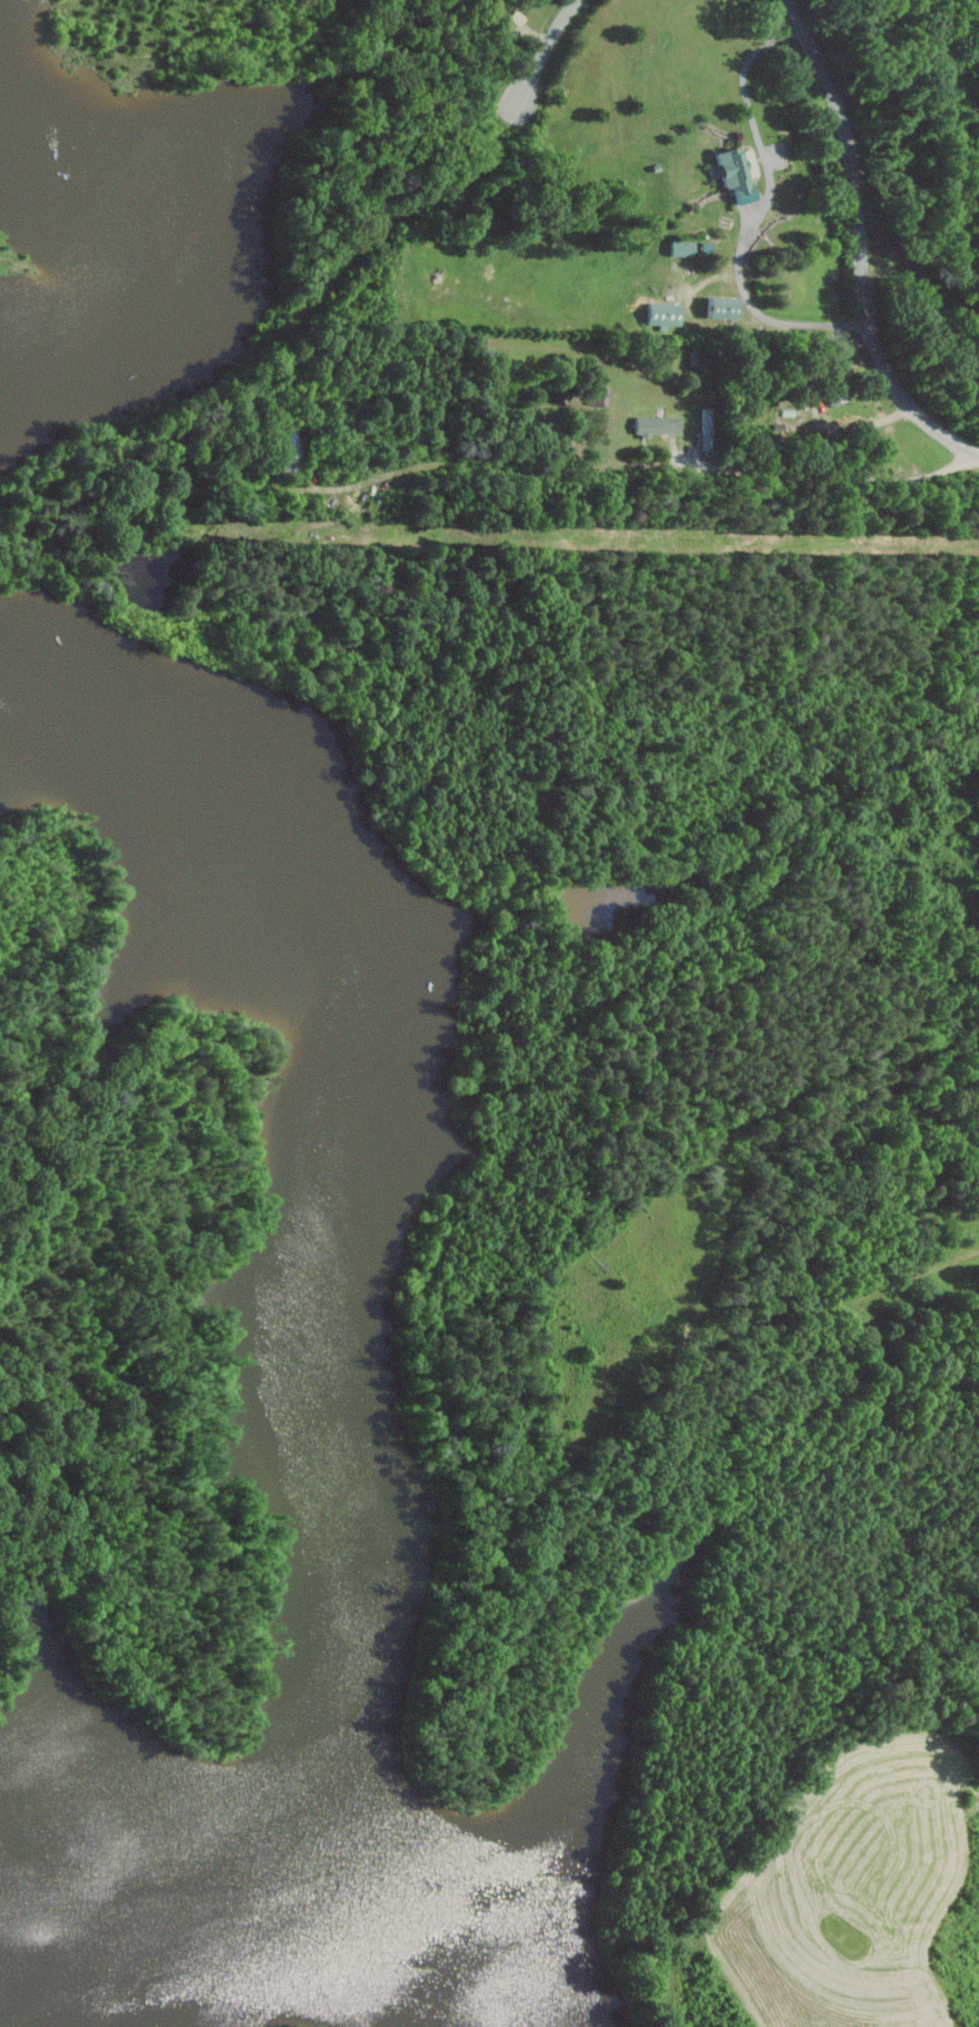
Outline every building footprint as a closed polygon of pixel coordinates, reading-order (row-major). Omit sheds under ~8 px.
[(752,145),(719,154),(728,188),(734,187),(739,205),(759,200),(753,177),(759,175),(752,145)] [(672,255),(696,256),(697,242),(672,241),(672,255)] [(709,318),(740,319),(741,298),(709,297),(709,318)] [(683,303),(650,302),(649,324),(661,324),(661,326),(682,327),(683,303)] [(607,405),(612,386),(596,382),(591,401),(607,405)] [(849,399),(845,387),(829,392),(832,404),(849,399)] [(681,433),(681,417),(637,415),(637,435),(652,436),(652,432),(681,433)] [(704,430),(705,449),(714,449),(714,430),(704,430)]
